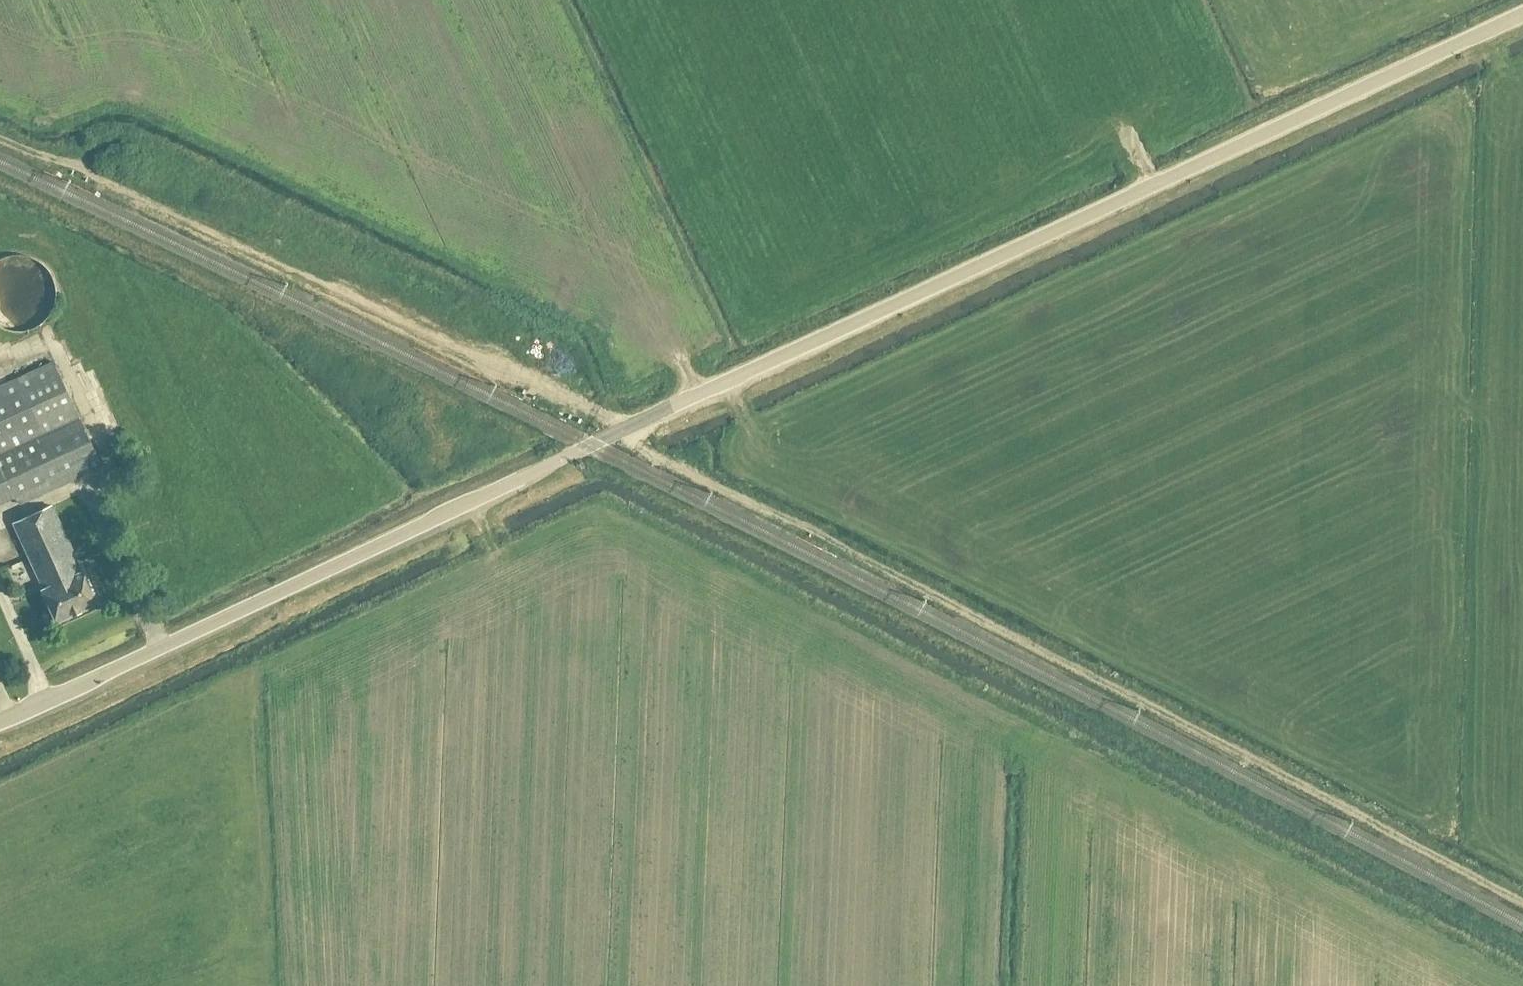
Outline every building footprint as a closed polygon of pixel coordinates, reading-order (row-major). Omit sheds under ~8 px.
[(35,303),(42,279),(56,283),(63,261),(7,245),(0,269),(0,272),(7,274),(1,293),(35,303)] [(100,467),(53,363),(0,387),(0,502),(12,497),(19,505),(100,467)] [(51,505),(13,523),(43,589),(42,590),(57,622),(97,603),(82,571),(81,572),(51,505)] [(158,606),(164,604),(161,597),(155,599),(158,606)]
